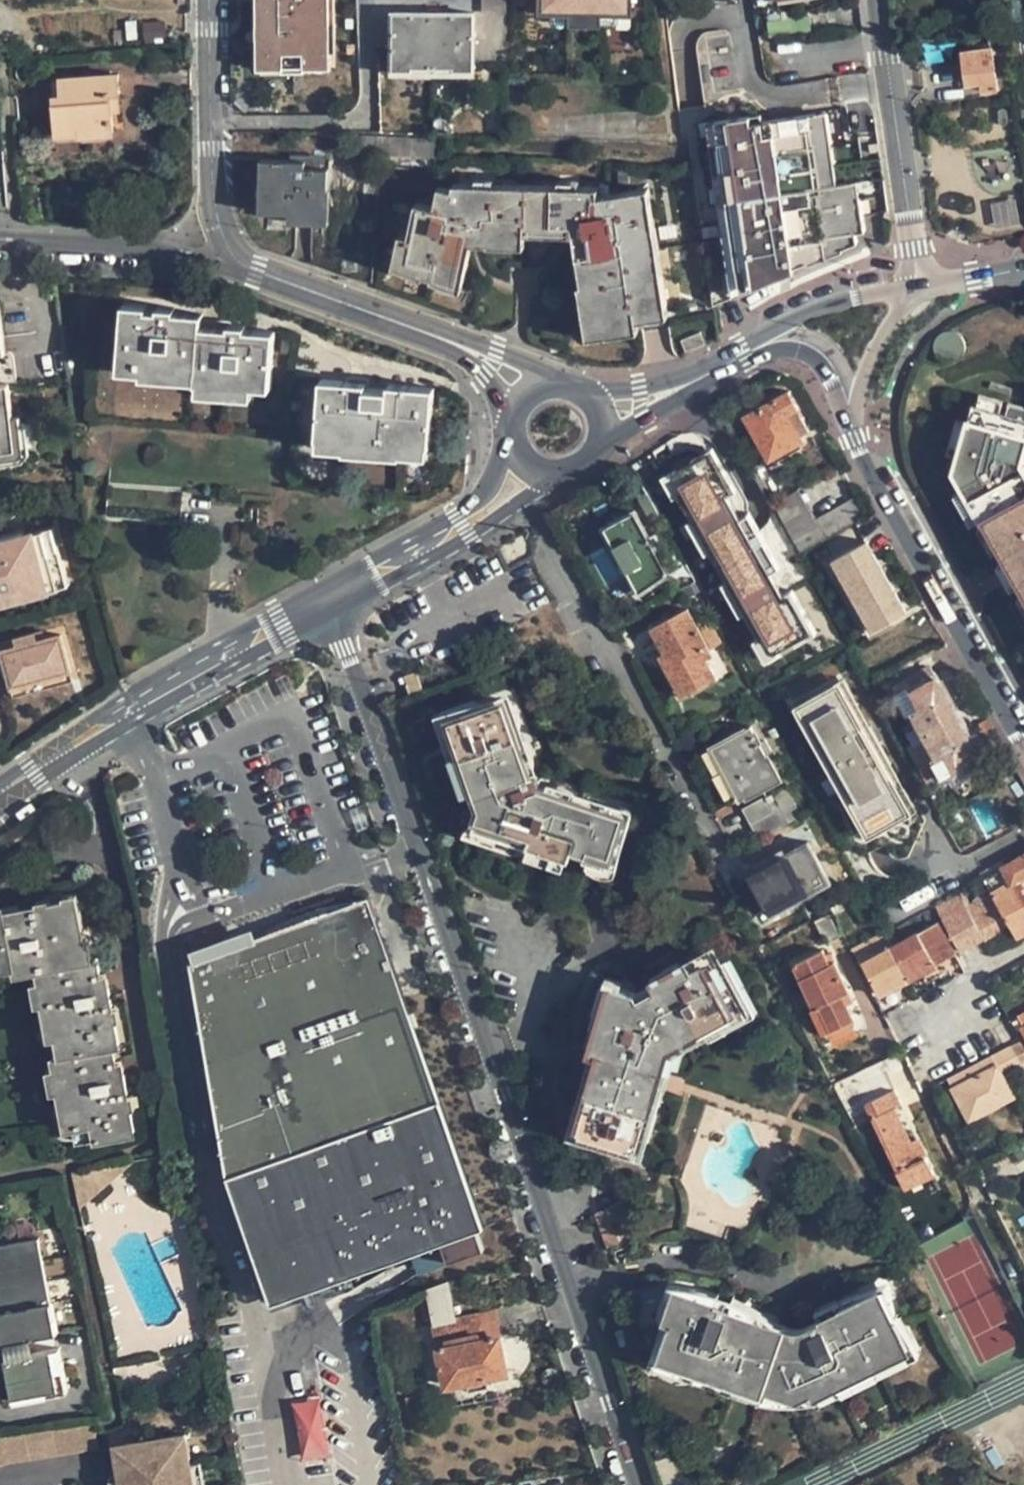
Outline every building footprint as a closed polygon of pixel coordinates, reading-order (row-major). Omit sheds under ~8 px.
[(325,52),(325,23),(330,23),(330,0),(257,0),(258,25),(263,26),(263,52),(325,52)] [(483,13),(505,14),(505,0),(483,0),(483,13)] [(631,19),(631,0),(539,0),(538,17),(551,18),(619,19),(631,19)] [(455,71),(474,71),(473,54),(473,16),(393,16),(393,71),(412,71),(412,67),(454,67),(455,71)] [(619,19),(551,18),(551,29),(619,30),(619,19)] [(991,51),(964,54),(964,59),(968,83),(968,86),(982,84),(983,94),(997,92),(991,51)] [(331,52),(325,52),(263,52),(259,52),(259,67),(331,67),(331,52)] [(968,83),(964,59),(935,63),(938,87),(968,83)] [(44,78),(42,66),(33,68),(35,80),(44,78)] [(61,79),(61,97),(53,99),(54,136),(79,135),(79,137),(114,135),(113,111),(122,111),(119,75),(61,79)] [(826,112),(817,113),(829,186),(837,185),(826,112)] [(829,186),(817,113),(773,119),(789,232),(794,261),(858,237),(858,234),(866,232),(861,197),(851,198),(850,183),(837,185),(829,186)] [(723,234),(731,289),(766,276),(764,273),(786,264),(794,261),(789,232),(773,119),(763,121),(763,117),(717,123),(719,139),(730,210),(732,233),(723,234)] [(707,124),(723,234),(732,233),(730,210),(719,139),(717,123),(707,124)] [(872,153),(881,151),(880,144),(872,146),(872,153)] [(261,163),(260,181),(268,182),(266,215),(287,216),(317,218),(318,211),(319,195),(325,195),(327,171),(320,171),(304,170),(305,158),(289,158),(288,164),(261,163)] [(321,159),(305,158),(304,170),(320,171),(321,159)] [(258,215),(266,215),(268,182),(260,181),(258,215)] [(859,182),(850,183),(851,198),(861,197),(859,182)] [(493,234),(522,235),(523,188),(494,187),(493,195),(475,195),(475,187),(451,185),(450,191),(440,189),(436,210),(416,206),(411,237),(406,263),(431,269),(429,275),(461,282),(468,245),(492,246),(493,234)] [(643,229),(651,228),(645,194),(644,191),(598,197),(598,191),(578,189),(578,197),(557,196),(557,189),(523,188),(522,235),(573,236),(576,256),(587,256),(591,284),(580,285),(578,285),(586,340),(608,336),(607,326),(636,322),(634,311),(662,307),(654,251),(646,251),(643,229)] [(578,189),(557,189),(557,196),(578,197),(578,189)] [(324,231),(325,195),(319,195),(318,211),(317,218),(287,216),(286,228),(324,231)] [(654,251),(651,228),(643,229),(646,251),(654,251)] [(522,247),(522,235),(493,234),(492,246),(522,247)] [(395,270),(427,282),(429,275),(431,269),(406,263),(411,237),(402,235),(395,270)] [(860,243),(858,237),(794,261),(795,268),(827,255),(860,243)] [(576,262),(580,285),(591,284),(587,256),(576,256),(576,262)] [(771,282),(795,272),(795,268),(794,261),(786,264),(764,273),(766,276),(731,289),(713,296),(715,307),(772,286),(771,282)] [(459,293),(461,282),(429,275),(427,282),(459,293)] [(147,305),(124,303),(118,370),(143,373),(144,366),(200,372),(199,382),(269,389),(274,332),(246,329),(246,325),(230,324),(230,328),(203,325),(204,314),(175,312),(175,308),(159,307),(159,310),(147,309),(147,305)] [(664,318),(662,307),(634,311),(636,322),(664,318)] [(637,332),(636,322),(607,326),(608,336),(612,336),(637,332)] [(24,464),(17,414),(12,415),(8,381),(13,380),(8,344),(5,338),(3,336),(1,336),(0,327),(0,467),(24,464)] [(701,349),(697,339),(696,335),(674,341),(679,355),(701,349)] [(365,388),(365,382),(324,378),(318,438),(345,440),(346,443),(401,448),(402,445),(430,447),(436,388),(391,383),(390,390),(365,388)] [(790,391),(747,414),(769,456),(805,437),(803,433),(809,430),(799,410),(801,409),(790,391)] [(1005,404),(982,397),(979,408),(1002,414),(1005,404)] [(1023,465),(1023,463),(1023,420),(1008,416),(1002,414),(979,408),(975,406),(970,426),(961,458),(956,474),(967,492),(983,521),(985,524),(988,522),(991,527),(1004,550),(1011,563),(1023,555),(1023,466),(1023,465)] [(1011,406),(1008,416),(1023,420),(1023,409),(1011,406)] [(961,458),(970,426),(959,423),(950,455),(961,458)] [(716,443),(667,470),(680,496),(676,498),(685,516),(739,486),(716,443)] [(181,522),(183,490),(112,483),(109,515),(181,522)] [(654,484),(651,484),(648,489),(656,503),(662,500),(654,484)] [(775,503),(801,550),(867,514),(858,497),(817,518),(801,489),(775,503)] [(983,521),(967,492),(958,498),(974,527),(983,521)] [(684,543),(697,566),(779,524),(765,498),(684,543)] [(636,510),(605,526),(639,589),(670,573),(636,510)] [(69,570),(56,522),(27,529),(25,525),(0,532),(0,587),(69,570)] [(852,655),(779,524),(697,566),(771,699),(852,655)] [(1004,550),(991,527),(981,532),(995,556),(1004,550)] [(834,559),(842,574),(846,572),(866,607),(862,609),(876,633),(891,625),(888,618),(907,608),(869,541),(834,559)] [(1023,584),(1023,555),(1011,563),(993,573),(1005,595),(1023,584)] [(69,570),(0,587),(0,599),(72,581),(69,570)] [(716,676),(707,659),(700,647),(707,643),(688,609),(654,628),(668,653),(663,656),(683,693),(716,676)] [(40,628),(32,630),(34,638),(42,635),(40,628)] [(70,667),(61,631),(42,635),(34,638),(32,630),(13,635),(15,643),(7,645),(0,647),(0,651),(9,684),(70,667)] [(5,638),(7,645),(15,643),(13,635),(5,638)] [(714,655),(707,643),(700,647),(707,659),(714,655)] [(73,677),(70,667),(9,684),(11,694),(73,677)] [(935,674),(901,693),(948,776),(981,758),(935,674)] [(845,676),(795,704),(869,835),(919,808),(845,676)] [(518,736),(507,705),(505,700),(487,706),(451,719),(478,795),(483,808),(480,815),(479,822),(477,828),(530,844),(540,847),(571,857),(573,851),(607,861),(623,811),(617,809),(579,797),(551,788),(544,785),(542,777),(537,775),(533,775),(532,772),(521,743),(518,736)] [(466,793),(473,797),(478,795),(451,719),(487,706),(479,703),(472,703),(449,711),(442,719),(442,725),(446,737),(452,740),(460,762),(458,769),(466,793)] [(512,703),(507,705),(518,736),(526,728),(518,706),(512,703)] [(753,728),(716,747),(744,798),(781,779),(767,755),(771,751),(766,742),(762,744),(753,728)] [(525,742),(521,743),(532,772),(535,768),(537,763),(533,749),(525,742)] [(553,782),(551,788),(579,797),(578,787),(559,781),(553,782)] [(746,808),(762,838),(795,821),(779,791),(746,808)] [(473,812),(480,815),(483,808),(478,795),(473,797),(470,803),(473,812)] [(618,804),(617,809),(623,811),(607,861),(573,851),(571,857),(614,870),(634,808),(626,801),(618,804)] [(528,850),(530,844),(477,828),(479,822),(472,826),(468,832),(467,836),(521,853),(528,850)] [(827,876),(809,843),(752,873),(769,906),(775,904),(778,909),(824,885),(821,879),(827,876)] [(569,864),(571,857),(540,847),(537,854),(542,860),(563,866),(569,864)] [(1005,869),(1013,881),(1023,901),(1023,854),(1004,865),(1005,869)] [(966,907),(984,939),(1010,924),(1017,937),(1023,933),(1023,901),(1013,881),(966,907)] [(228,942),(335,908),(329,890),(222,924),(228,942)] [(488,1222),(447,1096),(383,893),(335,908),(228,942),(200,951),(225,1166),(265,1293),(488,1222)] [(18,968),(17,965),(30,963),(32,972),(41,970),(47,1001),(53,1001),(62,1054),(55,1055),(59,1076),(63,1076),(73,1126),(94,1123),(98,1137),(136,1129),(126,1076),(120,1076),(115,1047),(121,1046),(111,990),(104,991),(99,959),(87,960),(83,941),(86,940),(80,908),(75,908),(72,898),(5,910),(4,906),(0,907),(0,971),(18,968)] [(966,907),(944,919),(962,950),(984,939),(966,907)] [(940,921),(887,950),(904,982),(957,953),(940,921)] [(881,932),(859,944),(865,955),(887,944),(881,932)] [(864,963),(881,994),(904,982),(887,950),(864,963)] [(831,964),(825,952),(797,965),(828,1032),(855,1019),(844,996),(851,993),(837,961),(831,964)] [(670,973),(655,981),(658,988),(643,994),(641,989),(616,981),(603,1026),(597,1046),(606,1050),(601,1066),(594,1068),(586,1098),(591,1100),(584,1125),(638,1141),(645,1117),(651,1118),(659,1089),(655,1082),(660,1064),(666,1044),(668,1043),(683,1035),(699,1027),(703,1033),(750,1008),(722,954),(697,967),(693,961),(684,966),(670,973)] [(666,965),(670,973),(684,966),(679,958),(666,965)] [(596,1022),(603,1026),(616,981),(609,980),(596,1022)] [(655,981),(641,989),(643,994),(658,988),(655,981)] [(683,1035),(689,1047),(705,1039),(703,1033),(699,1027),(683,1035)] [(668,1043),(675,1057),(675,1054),(689,1047),(683,1035),(668,1043)] [(660,1064),(672,1067),(675,1057),(668,1043),(666,1044),(660,1064)] [(586,1066),(594,1068),(601,1066),(606,1050),(597,1046),(593,1045),(586,1066)] [(1000,1073),(1018,1062),(1009,1045),(948,1077),(969,1119),(1012,1096),(1000,1073)] [(666,1090),(672,1067),(660,1064),(655,1082),(659,1089),(666,1090)] [(935,1173),(919,1140),(914,1142),(898,1109),(903,1105),(896,1090),(868,1102),(907,1186),(935,1173)] [(84,1207),(136,1161),(78,1171),(84,1207)] [(774,1172),(780,1174),(784,1164),(777,1162),(774,1172)] [(780,1174),(786,1176),(789,1166),(784,1164),(780,1174)] [(784,1183),(786,1176),(780,1174),(774,1172),(771,1179),(784,1183)] [(629,1203),(609,1210),(619,1236),(638,1229),(629,1203)] [(623,1245),(619,1236),(609,1210),(596,1214),(608,1250),(623,1245)] [(742,1247),(745,1235),(729,1229),(726,1242),(742,1247)] [(34,1339),(61,1334),(44,1237),(0,1245),(0,1345),(11,1343),(34,1339)] [(668,1301),(668,1318),(677,1289),(719,1303),(721,1295),(694,1286),(670,1284),(668,1301)] [(820,1311),(823,1320),(882,1292),(909,1351),(878,1365),(881,1370),(903,1363),(922,1354),(913,1336),(905,1323),(899,1315),(895,1299),(890,1285),(881,1287),(856,1295),(820,1311)] [(727,1324),(733,1308),(719,1303),(677,1289),(668,1318),(674,1321),(663,1355),(700,1368),(737,1381),(764,1391),(766,1386),(798,1397),(816,1390),(818,1394),(878,1365),(909,1351),(882,1292),(823,1320),(808,1327),(810,1331),(817,1346),(804,1351),(798,1336),(793,1335),(759,1323),(760,1317),(742,1311),(737,1326),(727,1324)] [(798,1336),(810,1331),(808,1327),(797,1331),(787,1328),(768,1316),(749,1305),(736,1299),(733,1308),(742,1311),(760,1317),(759,1323),(793,1335),(798,1336)] [(915,1315),(911,1306),(904,1309),(908,1318),(915,1315)] [(742,1311),(733,1308),(727,1324),(737,1326),(742,1311)] [(674,1370),(699,1373),(700,1368),(663,1355),(674,1321),(668,1318),(668,1320),(654,1349),(650,1362),(674,1370)] [(508,1374),(500,1330),(437,1342),(446,1386),(508,1374)] [(810,1331),(798,1336),(804,1351),(817,1346),(810,1331)] [(11,1343),(13,1356),(36,1351),(34,1339),(11,1343)] [(36,1351),(13,1356),(6,1357),(14,1404),(72,1392),(63,1347),(36,1351)] [(737,1381),(735,1387),(733,1391),(761,1401),(788,1405),(799,1404),(815,1402),(830,1399),(845,1394),(841,1386),(852,1384),(869,1379),(882,1373),(881,1370),(878,1365),(818,1394),(816,1390),(798,1397),(766,1386),(764,1391),(737,1381)] [(700,1368),(699,1373),(697,1379),(716,1384),(735,1387),(737,1381),(700,1368)] [(326,1396),(298,1398),(302,1455),(330,1453),(326,1396)] [(95,1423),(0,1438),(0,1463),(99,1447),(95,1423)] [(123,1440),(128,1471),(117,1473),(105,1476),(106,1484),(194,1484),(190,1461),(184,1429),(123,1440)] [(111,1442),(117,1473),(128,1471),(123,1440),(111,1442)] [(190,1461),(194,1484),(204,1484),(200,1460),(190,1461)]
